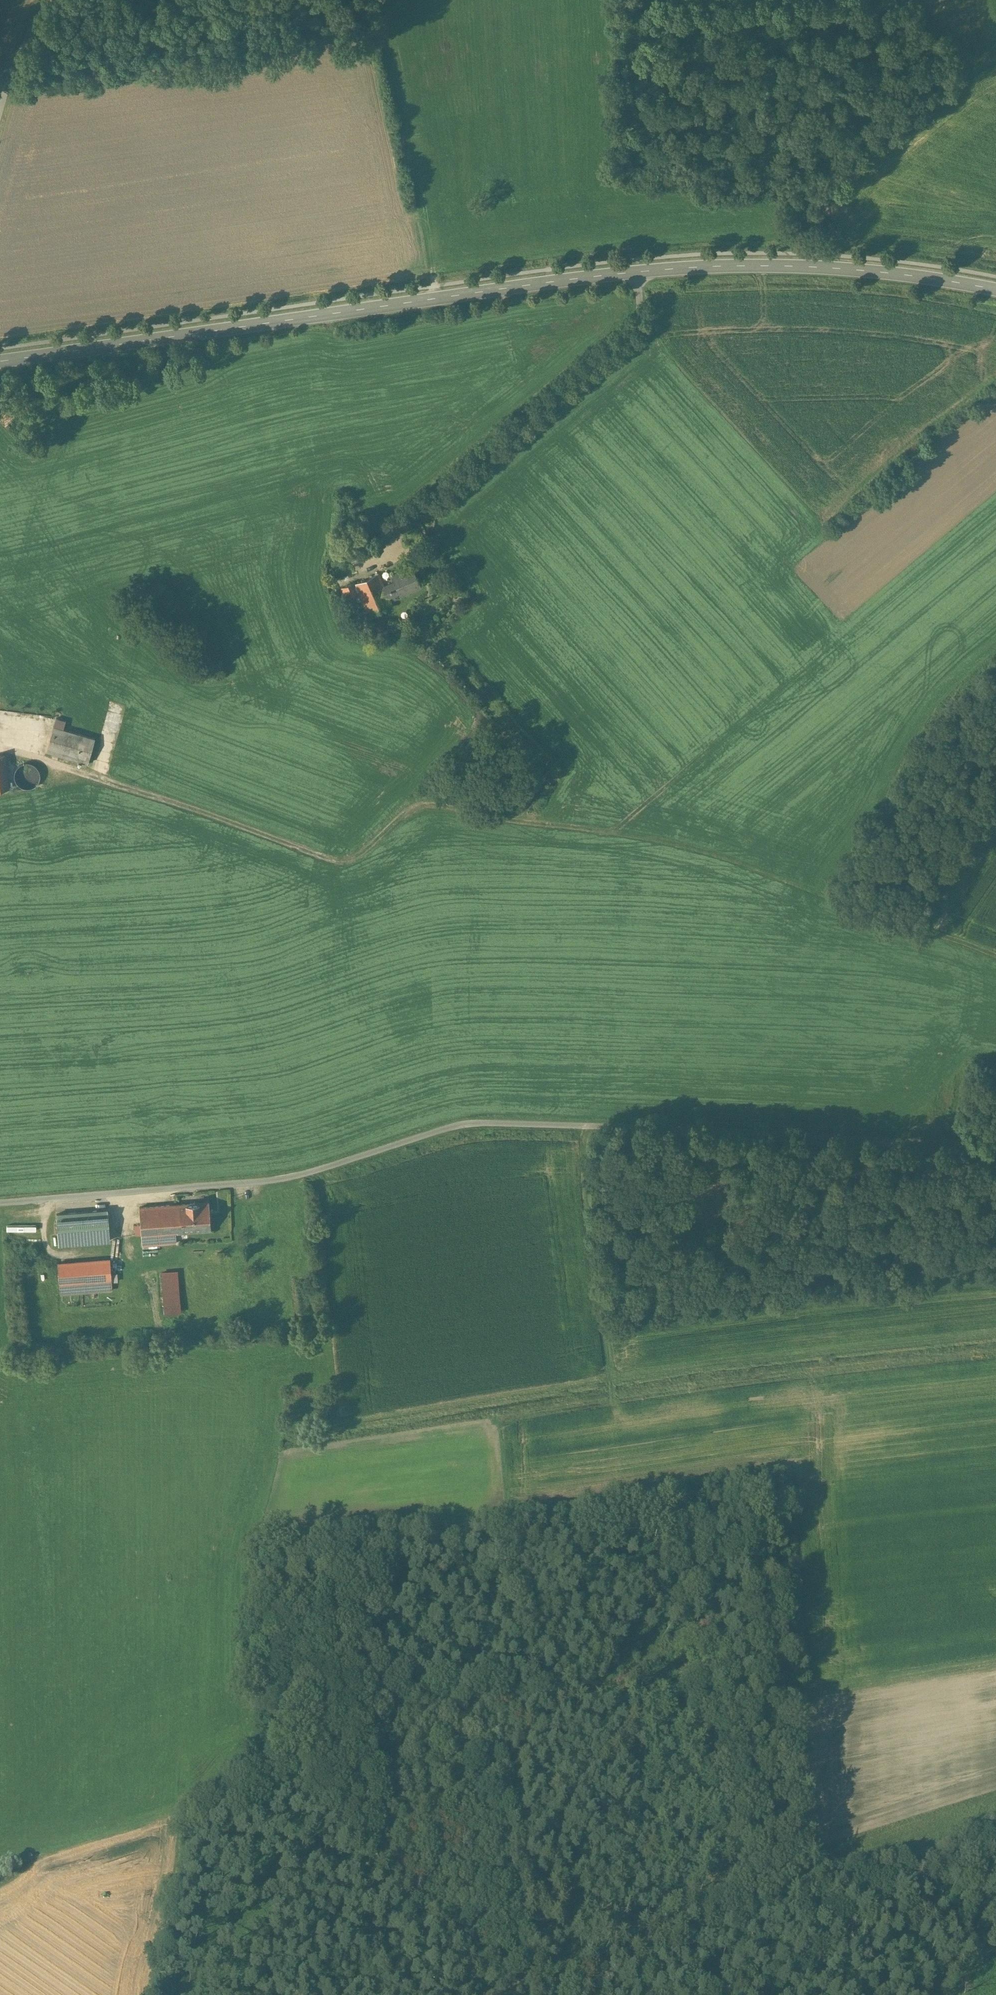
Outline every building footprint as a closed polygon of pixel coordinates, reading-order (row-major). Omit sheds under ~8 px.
[(412,567),(392,576),(395,581),(399,592),(400,593),(420,584),(412,567)] [(355,581),(337,590),(342,602),(359,594),(355,584),(377,574),(383,586),(378,573),(355,583),(355,581)] [(377,574),(355,584),(359,594),(368,615),(391,604),(388,597),(383,586),(377,574)] [(383,586),(388,597),(399,592),(395,581),(383,586)] [(65,721),(56,718),(53,726),(63,729),(65,721)] [(63,729),(53,726),(46,752),(59,755),(66,730),(63,729)] [(99,739),(66,730),(59,755),(88,763),(99,739)] [(0,755),(0,790),(9,788),(4,755),(0,755)] [(26,762),(23,762),(20,763),(19,764),(17,765),(16,767),(15,768),(14,770),(14,771),(13,773),(13,775),(13,777),(14,778),(14,780),(15,782),(17,783),(18,784),(20,786),(22,787),(25,787),(27,787),(29,787),(32,786),(34,785),(35,784),(36,782),(37,781),(38,779),(39,778),(39,776),(39,774),(39,772),(38,771),(38,769),(37,767),(36,766),(34,765),(33,763),(31,763),(28,762),(26,762)] [(208,1201),(139,1206),(141,1234),(175,1231),(210,1228),(208,1201)] [(107,1209),(57,1213),(59,1243),(109,1239),(107,1209)] [(175,1231),(141,1234),(142,1245),(176,1242),(175,1231)] [(110,1258),(58,1262),(60,1293),(112,1288),(111,1280),(111,1273),(110,1258)] [(176,1270),(162,1272),(165,1302),(167,1302),(177,1302),(179,1301),(176,1270)]
